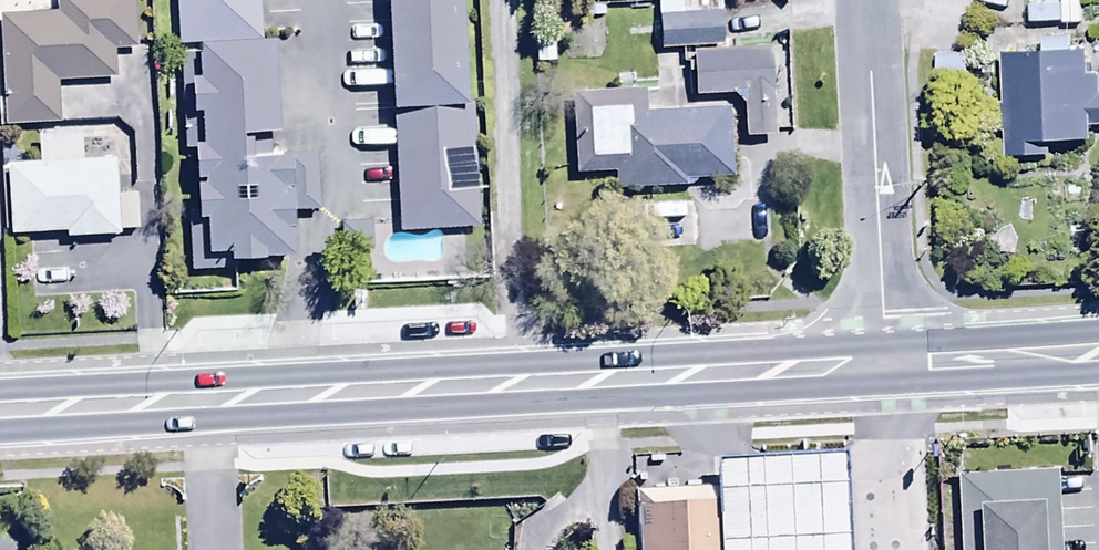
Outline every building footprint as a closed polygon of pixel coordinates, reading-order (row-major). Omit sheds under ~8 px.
[(0,16),(0,29),(3,128),(60,126),(59,83),(116,81),(114,50),(135,49),(133,0),(58,0),(58,14),(0,16)] [(270,0),(188,0),(201,263),(282,259),(270,0)] [(396,241),(483,237),(472,0),(384,0),(396,241)] [(657,3),(658,47),(720,45),(719,0),(704,0),(696,0),(657,3)] [(1062,28),(1081,28),(1080,0),(1061,0),(1062,28)] [(999,53),(999,106),(991,106),(992,133),(1003,133),(1004,162),(1051,161),(1050,144),(1092,143),(1092,126),(1098,126),(1098,75),(1088,76),(1088,51),(1069,52),(1068,40),(1040,40),(1041,53),(999,53)] [(773,51),(690,53),(692,96),(731,94),(744,107),(745,136),(775,136),(773,51)] [(645,91),(572,92),(573,174),(615,174),(615,192),(685,192),(685,181),(729,181),(729,111),(645,112),(645,91)] [(4,165),(6,236),(65,234),(65,239),(119,237),(117,159),(82,160),(81,136),(35,138),(36,164),(4,165)] [(956,479),(959,549),(1061,549),(1058,476),(956,479)] [(638,489),(642,549),(729,549),(725,484),(638,489)]
